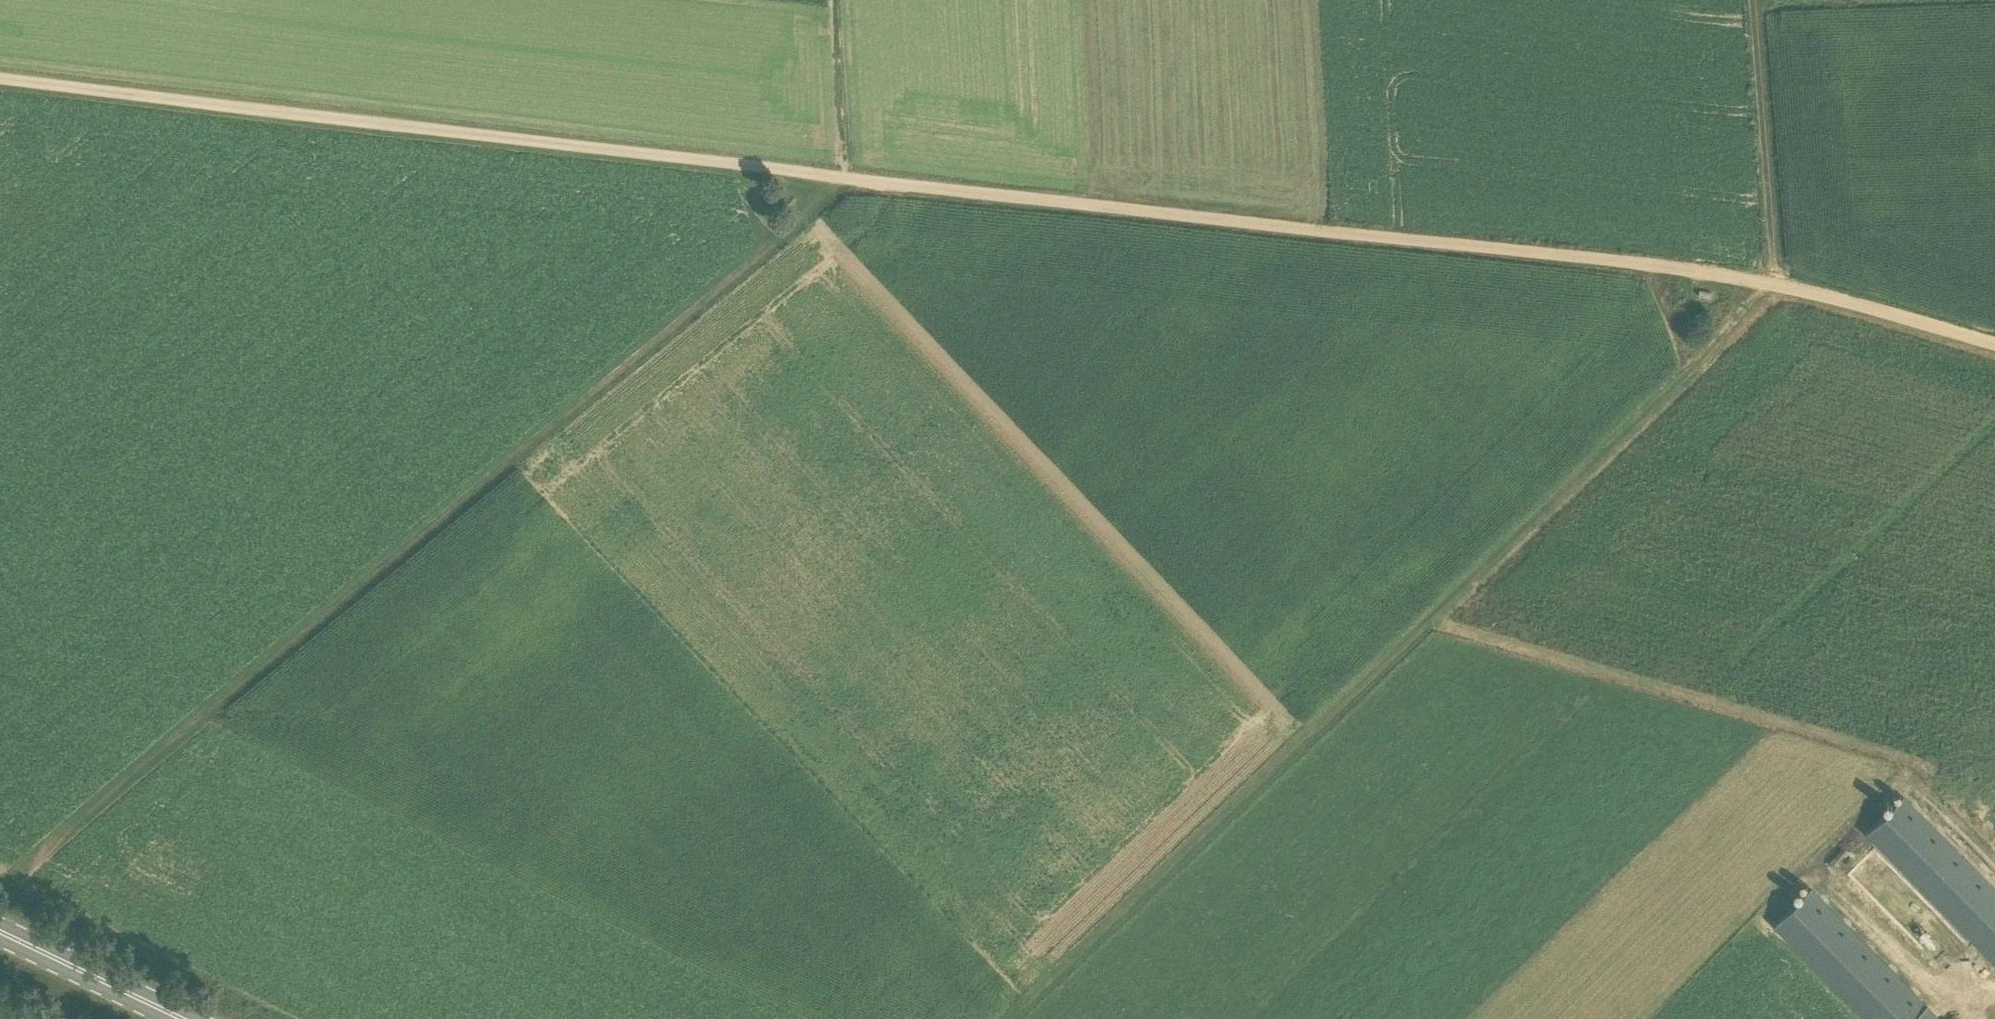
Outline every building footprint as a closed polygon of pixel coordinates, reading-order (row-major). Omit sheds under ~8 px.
[(1867,833),(1994,961),(1994,888),(1904,794),(1867,833)] [(1774,925),(1866,1018),(1910,1018),(1925,1004),(1809,890),(1774,925)]
